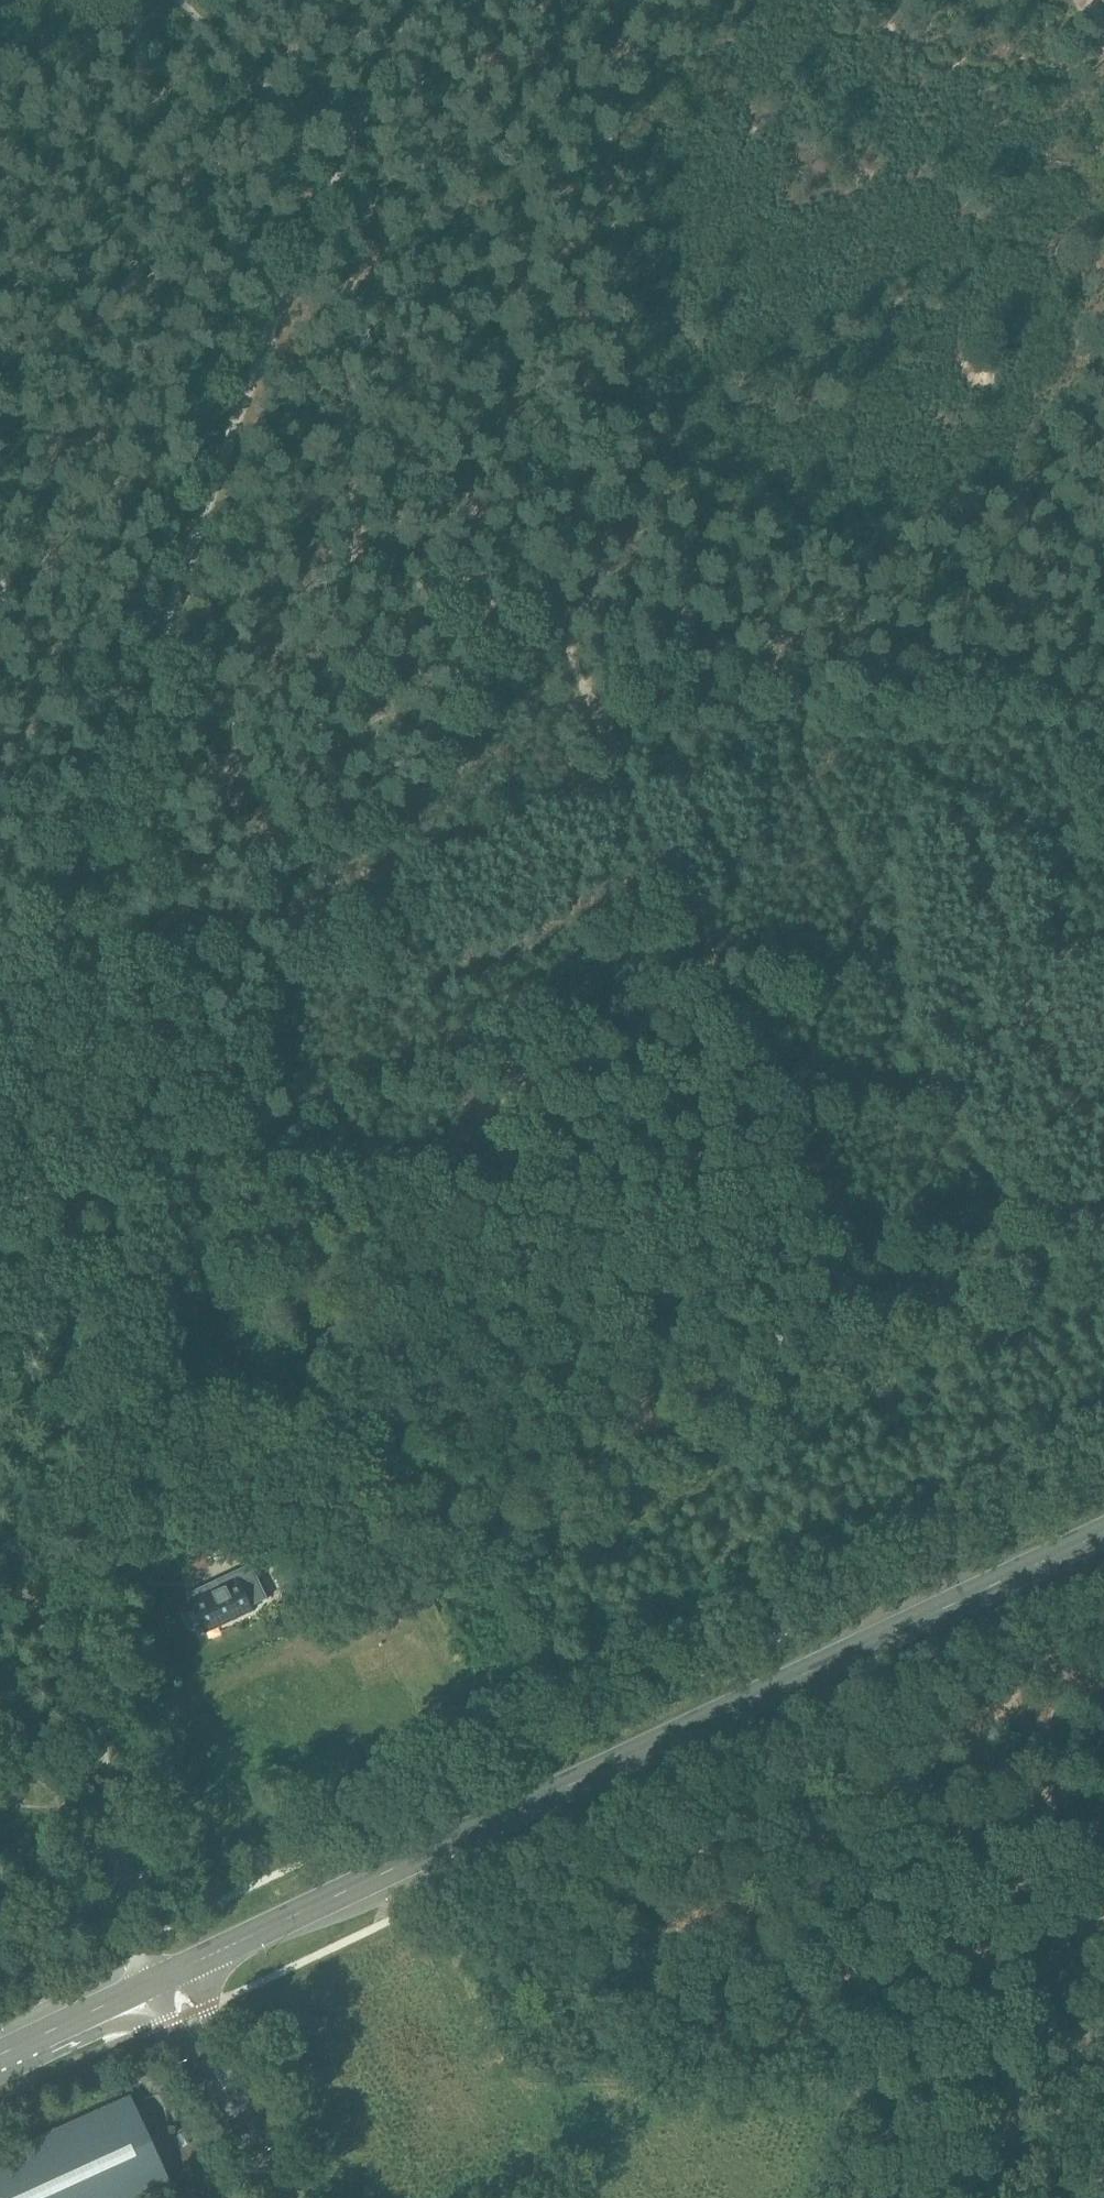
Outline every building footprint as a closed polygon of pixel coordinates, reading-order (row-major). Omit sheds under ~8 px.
[(185,1558),(184,1559),(191,1575),(214,1564),(207,1549),(185,1558)] [(205,1631),(251,1610),(234,1574),(216,1582),(217,1584),(206,1589),(207,1593),(191,1601),(193,1606),(185,1609),(183,1614),(189,1627),(194,1628),(202,1624),(205,1631)] [(0,2155),(0,2197),(153,2197),(172,2189),(130,2096),(0,2155)] [(537,2174),(543,2185),(561,2177),(554,2165),(537,2174)]
